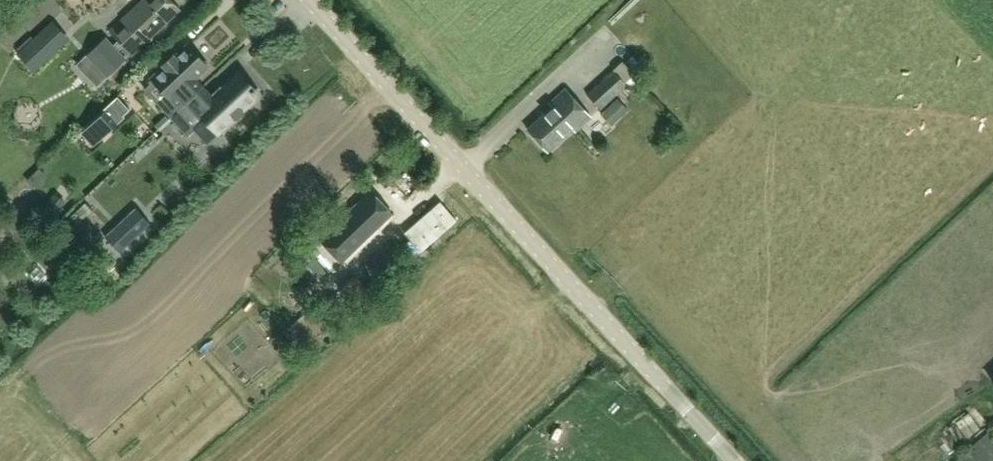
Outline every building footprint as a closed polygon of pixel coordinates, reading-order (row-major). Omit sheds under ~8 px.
[(110,32),(132,55),(179,10),(170,0),(143,0),(110,32)] [(17,53),(34,71),(71,38),(54,19),(17,53)] [(126,55),(105,33),(76,62),(96,84),(126,55)] [(140,87),(170,117),(203,85),(197,79),(210,66),(186,42),(174,54),(172,53),(160,64),(162,66),(140,87)] [(622,61),(587,94),(602,110),(618,94),(623,100),(642,81),(638,78),(647,70),(633,55),(624,63),(622,61)] [(187,135),(193,129),(203,120),(216,134),(218,136),(262,94),(238,69),(211,94),(203,85),(170,117),(187,135)] [(575,131),(591,116),(565,88),(548,103),(551,106),(527,128),(547,151),(572,128),(575,131)] [(83,127),(95,140),(129,110),(117,96),(83,127)] [(156,160),(173,145),(158,128),(141,144),(156,160)] [(369,190),(320,238),(343,262),(392,215),(369,190)] [(53,195),(44,208),(54,215),(63,202),(53,195)] [(148,230),(134,214),(102,243),(117,259),(148,230)] [(301,270),(314,285),(327,273),(315,259),(321,254),(307,237),(293,249),(307,265),(301,270)] [(406,258),(389,241),(365,263),(381,280),(406,258)] [(952,460),(992,460),(992,435),(987,429),(952,460)]
